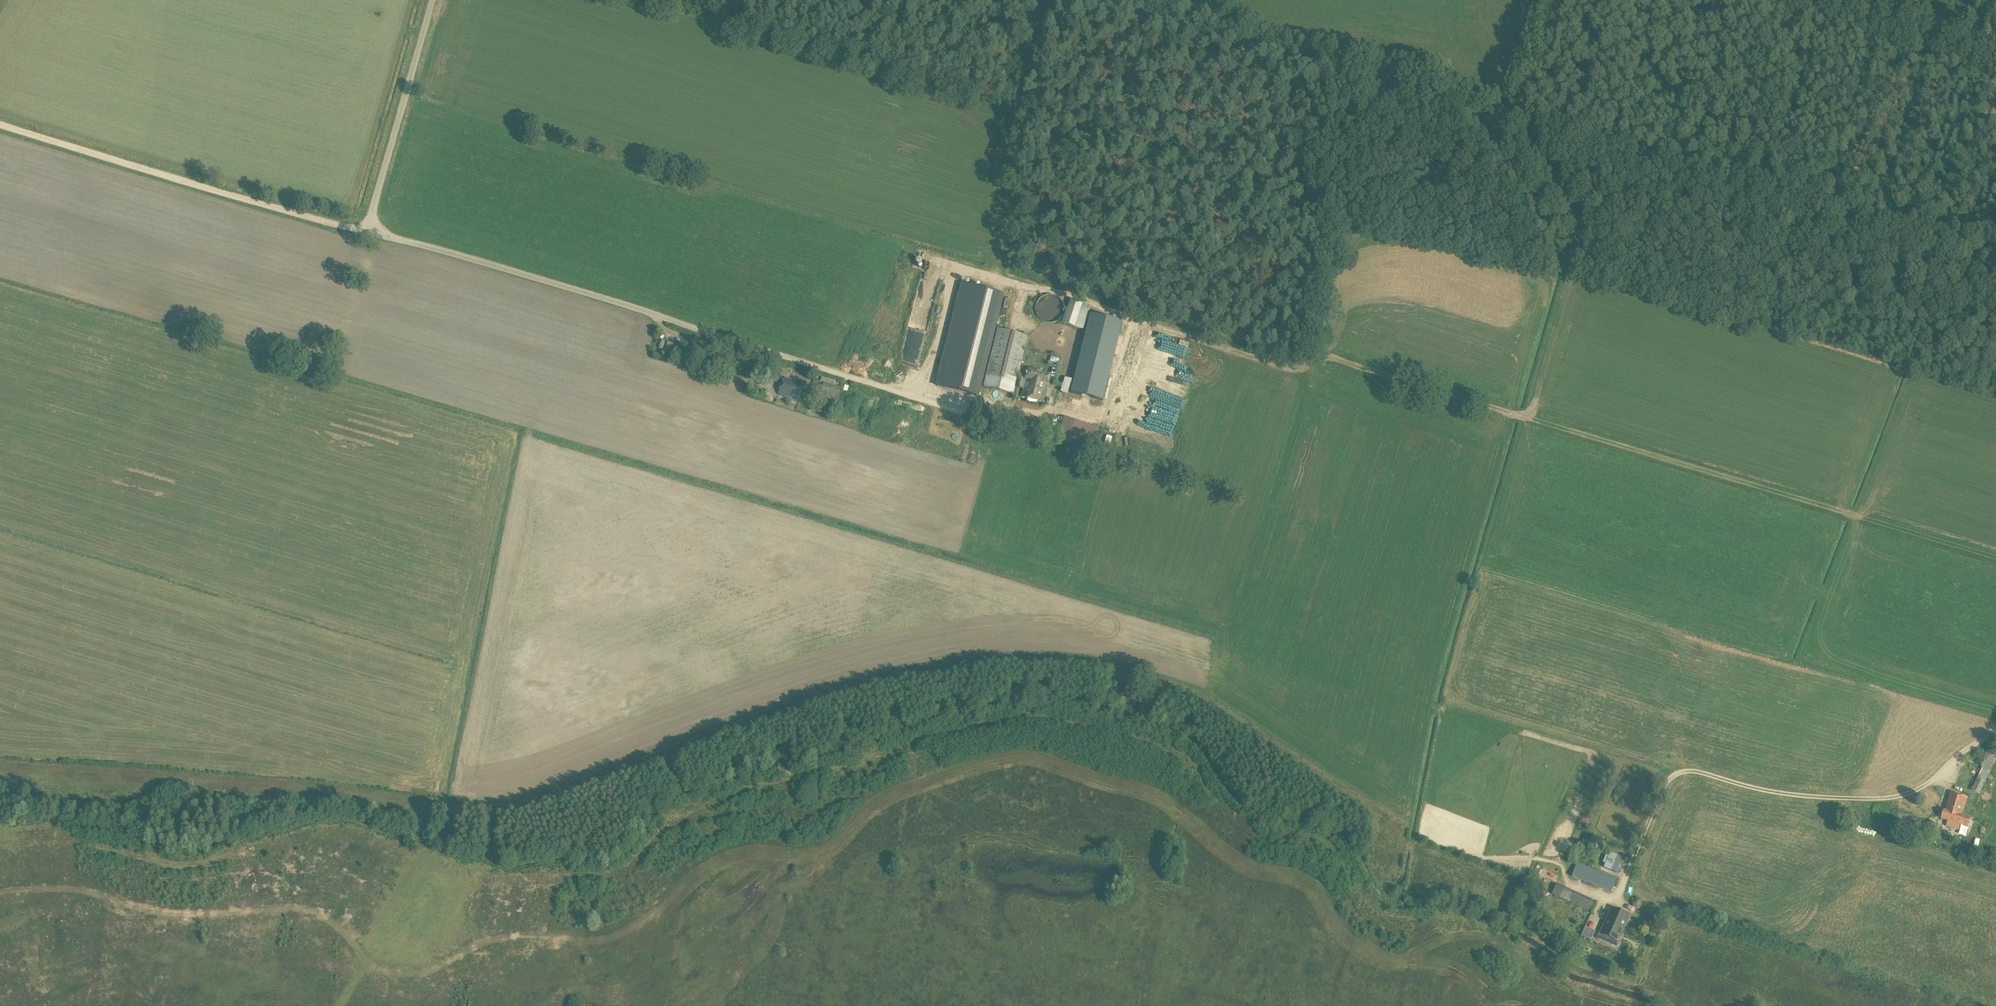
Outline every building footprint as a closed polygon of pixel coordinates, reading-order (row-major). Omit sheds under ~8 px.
[(977,396),(1002,295),(963,285),(937,386),(977,396)] [(924,292),(922,301),(931,303),(933,294),(924,292)] [(1042,296),(1034,304),(1039,309),(1047,301),(1042,296)] [(1070,300),(1062,323),(1081,329),(1088,305),(1070,300)] [(913,344),(925,347),(933,318),(921,315),(913,344)] [(1102,319),(1096,343),(1106,345),(1113,347),(1119,323),(1102,319)] [(1037,338),(1047,341),(1050,329),(1040,326),(1037,338)] [(983,387),(1013,394),(1028,337),(998,329),(983,387)] [(1140,343),(1142,334),(1136,332),(1134,341),(1140,343)] [(685,348),(669,343),(666,350),(683,356),(685,348)] [(1094,346),(1092,354),(1109,357),(1111,349),(1094,346)] [(1061,365),(1060,372),(1072,375),(1074,369),(1061,365)] [(1025,378),(1027,379),(1047,384),(1048,384),(1050,375),(1027,370),(1025,378)] [(1106,390),(1109,379),(1076,371),(1074,382),(1071,393),(1104,401),(1106,390)] [(1054,396),(1066,400),(1071,380),(1059,377),(1054,396)] [(778,394),(797,400),(803,384),(783,378),(783,380),(780,380),(779,384),(781,385),(778,394)] [(1047,384),(1027,379),(1022,397),(1043,402),(1047,384)] [(812,393),(837,400),(841,388),(815,381),(812,393)] [(1093,451),(1099,428),(1064,418),(1057,440),(1093,451)] [(1991,744),(1975,782),(1984,786),(1995,761),(1995,746),(1991,744)] [(1971,792),(1980,795),(1984,786),(1975,782),(1971,792)] [(1942,819),(1968,827),(1971,819),(1962,816),(1967,798),(1951,793),(1946,811),(1945,811),(1942,819)] [(1927,828),(1934,830),(1936,823),(1929,820),(1927,828)] [(1621,858),(1610,853),(1604,868),(1615,872),(1621,858)] [(1577,864),(1572,877),(1611,891),(1616,879),(1577,864)] [(1545,876),(1548,868),(1540,865),(1538,873),(1545,876)] [(1544,885),(1529,896),(1532,901),(1547,890),(1544,885)] [(1589,911),(1593,901),(1560,887),(1556,897),(1589,911)] [(1629,915),(1611,908),(1600,933),(1618,941),(1629,915)] [(1583,933),(1592,936),(1594,931),(1586,927),(1583,933)] [(1569,937),(1571,943),(1577,941),(1575,935),(1569,937)]
